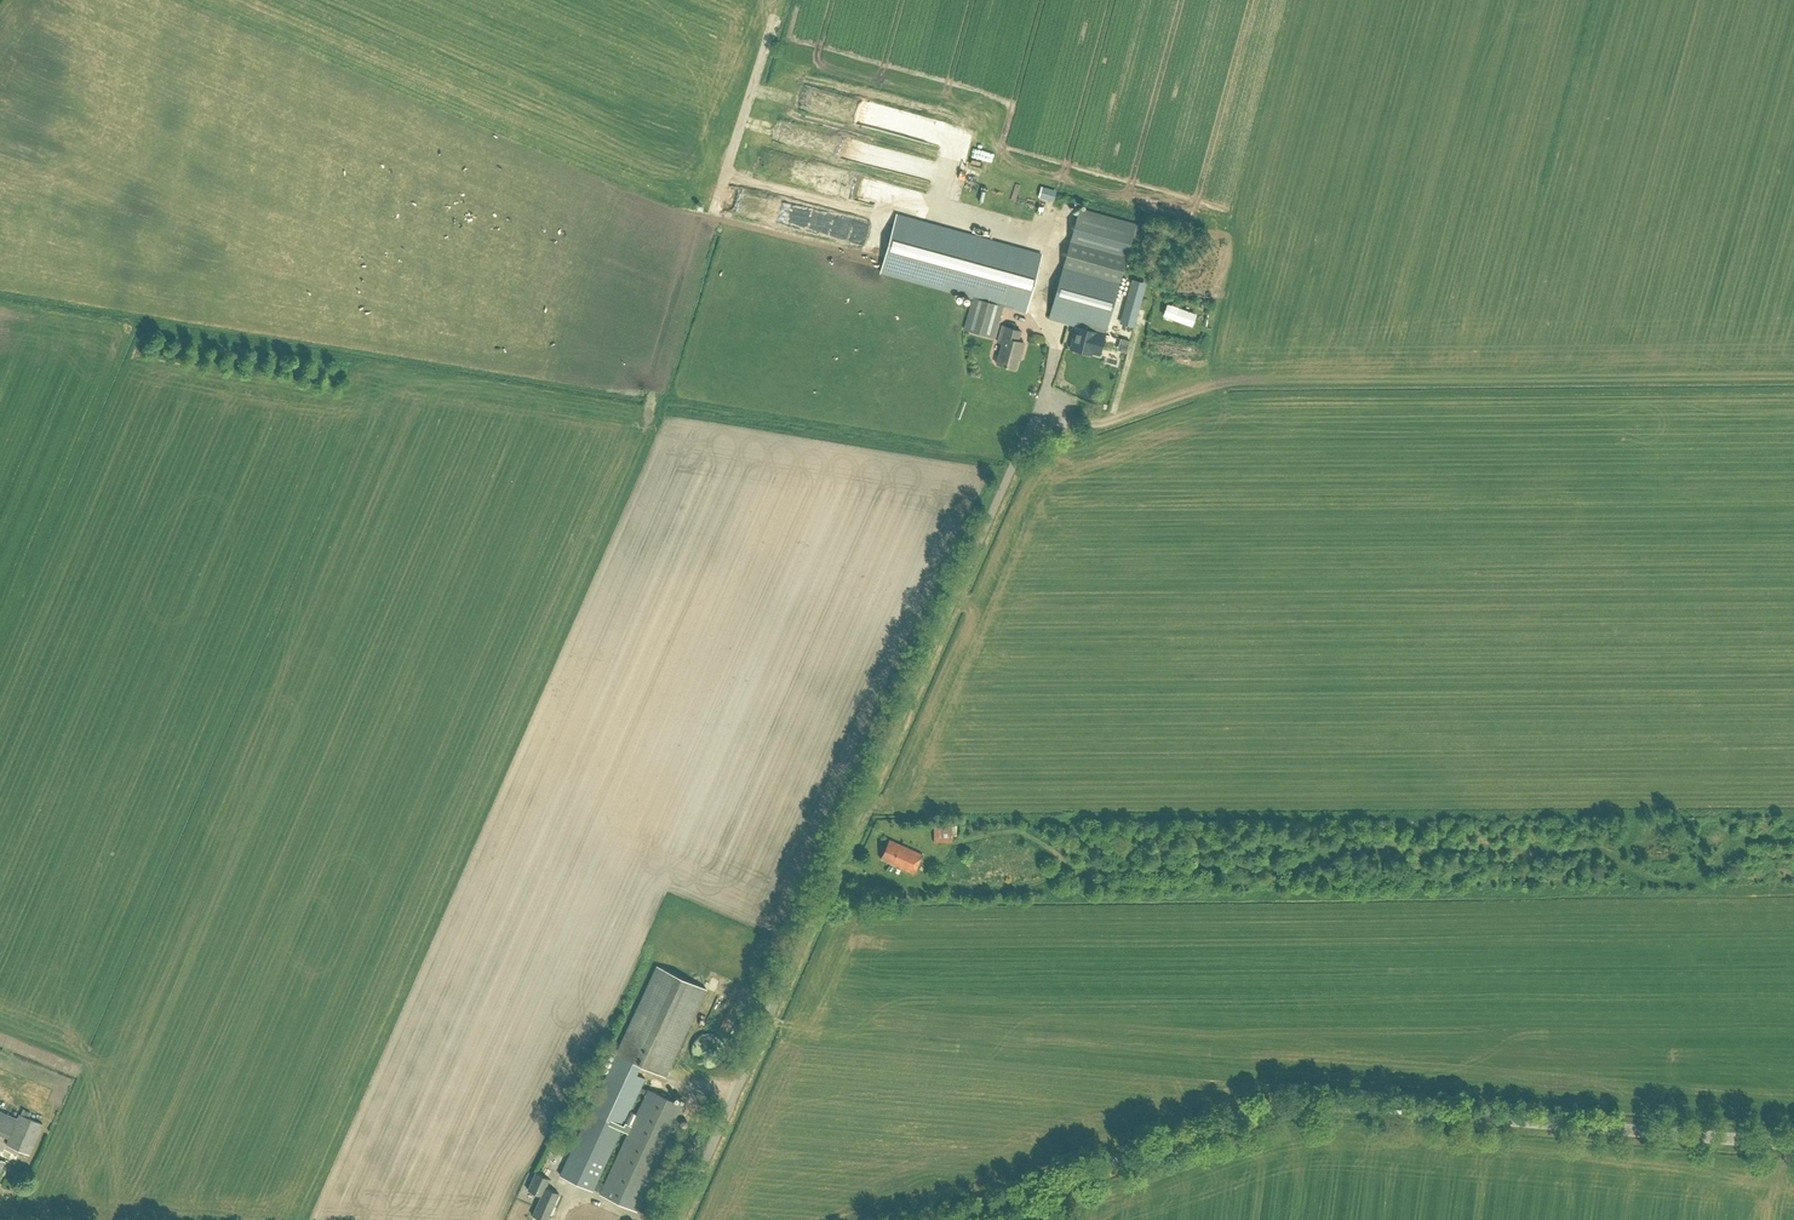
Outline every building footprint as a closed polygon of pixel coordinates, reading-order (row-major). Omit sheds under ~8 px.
[(899,184),(802,161),(796,182),(893,206),(899,184)] [(955,176),(959,177),(963,164),(958,163),(955,176)] [(1143,245),(1148,226),(1079,206),(1069,240),(1071,240),(1065,260),(1048,318),(1075,326),(1069,348),(1093,354),(1099,332),(1105,334),(1121,275),(1127,255),(1131,241),(1143,245)] [(1025,311),(1041,253),(896,214),(880,271),(973,296),(964,329),(994,338),(1004,305),(1025,311)] [(1145,283),(1130,279),(1119,322),(1134,326),(1145,283)] [(1195,314),(1167,304),(1163,316),(1191,326),(1195,314)] [(1020,358),(1025,341),(1019,340),(1022,329),(1003,324),(998,340),(1005,342),(999,362),(1017,368),(1020,358)] [(1066,343),(1070,326),(1063,325),(1059,342),(1066,343)] [(933,823),(933,842),(952,842),(952,835),(952,823),(933,823)] [(914,872),(922,854),(890,839),(881,857),(914,872)] [(889,901),(903,901),(903,888),(889,889),(889,901)] [(647,1088),(647,1089),(641,1086),(645,1078),(637,1074),(642,1064),(666,1076),(706,989),(656,966),(559,1174),(593,1190),(594,1188),(600,1191),(599,1193),(637,1210),(686,1106),(647,1088)] [(712,1058),(713,1033),(690,1032),(689,1057),(712,1058)] [(31,1112),(22,1108),(20,1114),(19,1113),(17,1117),(0,1109),(0,1133),(9,1137),(6,1143),(34,1156),(40,1142),(35,1140),(42,1123),(28,1117),(31,1112)] [(560,1192),(546,1186),(550,1177),(536,1171),(528,1189),(541,1195),(533,1214),(545,1219),(547,1219),(560,1192)]
